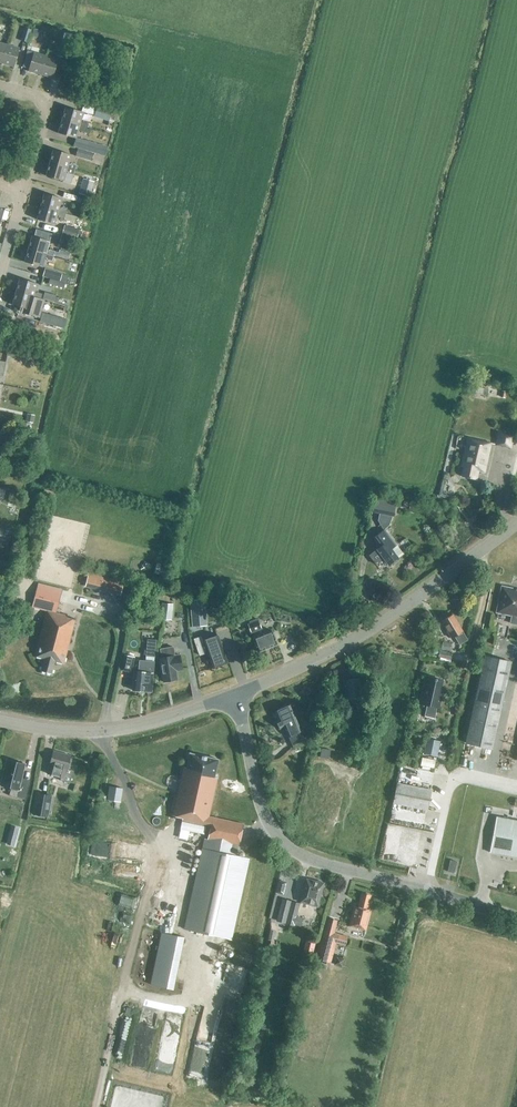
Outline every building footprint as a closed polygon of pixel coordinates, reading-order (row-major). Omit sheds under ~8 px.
[(20,41),(28,43),(31,30),(24,28),(20,41)] [(58,56),(66,58),(70,43),(62,41),(58,56)] [(34,45),(27,43),(25,51),(32,53),(34,45)] [(7,45),(2,64),(14,67),(19,49),(7,45)] [(40,75),(45,56),(33,53),(28,71),(40,75)] [(45,56),(40,75),(52,78),(57,60),(45,56)] [(114,123),(117,112),(97,106),(94,117),(108,122),(108,121),(114,123)] [(62,120),(87,128),(88,123),(82,121),(82,122),(80,122),(83,113),(65,107),(62,120)] [(85,133),(87,128),(62,120),(58,133),(76,139),(78,130),(80,130),(80,131),(85,133)] [(91,162),(93,153),(78,149),(75,157),(91,162)] [(49,163),(74,170),(76,165),(70,164),(70,165),(68,164),(71,155),(53,150),(49,163)] [(73,175),(74,170),(49,163),(45,176),(63,181),(66,172),(68,172),(67,174),(73,175)] [(90,198),(94,182),(83,179),(78,194),(90,198)] [(40,207),(65,214),(67,209),(61,207),(61,209),(59,208),(62,199),(44,194),(40,207)] [(64,219),(65,214),(40,207),(36,220),(54,225),(57,216),(59,216),(58,217),(64,219)] [(77,239),(79,230),(64,226),(61,235),(77,239)] [(28,249),(53,256),(55,251),(49,250),(49,251),(47,250),(49,241),(32,236),(28,249)] [(73,247),(75,240),(61,236),(59,243),(73,247)] [(52,261),(53,256),(28,249),(24,262),(42,267),(45,258),(46,259),(46,260),(52,261)] [(59,282),(62,274),(45,269),(42,277),(49,279),(59,282)] [(42,285),(19,279),(16,292),(41,299),(42,294),(39,293),(42,285)] [(49,279),(48,284),(63,289),(65,284),(59,282),(49,279)] [(39,304),(41,299),(16,292),(12,305),(30,310),(32,301),(34,301),(34,302),(39,304)] [(54,296),(43,293),(41,300),(52,303),(54,296)] [(62,329),(64,321),(41,314),(38,322),(62,329)] [(24,360),(26,351),(8,347),(6,356),(24,360)] [(34,415),(27,414),(25,422),(33,423),(34,415)] [(511,448),(513,436),(499,433),(496,445),(511,448)] [(16,439),(0,435),(0,443),(14,446),(16,439)] [(484,472),(491,443),(468,438),(461,467),(464,468),(462,477),(476,480),(478,471),(484,472)] [(397,502),(375,497),(372,512),(394,517),(397,502)] [(443,527),(448,524),(443,515),(438,518),(443,527)] [(384,530),(374,538),(380,547),(376,550),(388,565),(397,558),(397,557),(391,549),(396,546),(384,530)] [(401,554),(396,546),(391,549),(397,557),(401,554)] [(113,593),(115,582),(104,579),(102,590),(113,593)] [(513,590),(513,589),(502,586),(499,601),(500,601),(498,612),(512,615),(510,623),(516,625),(516,591),(513,590)] [(63,663),(75,620),(66,618),(67,616),(56,613),(60,595),(36,589),(31,607),(46,611),(35,656),(44,658),(41,671),(51,674),(54,661),(63,663)] [(204,598),(191,599),(192,625),(205,625),(204,598)] [(172,621),(173,605),(161,604),(160,620),(172,621)] [(229,607),(235,624),(244,620),(237,604),(229,607)] [(467,640),(462,632),(462,631),(452,615),(441,622),(451,638),(454,636),(459,645),(467,640)] [(265,634),(262,628),(250,633),(258,653),(277,645),(272,631),(265,634)] [(213,668),(227,663),(218,636),(203,641),(213,668)] [(156,640),(147,639),(145,657),(155,658),(156,640)] [(450,651),(452,643),(442,642),(441,650),(440,650),(439,657),(450,659),(452,652),(450,651)] [(175,655),(173,647),(160,649),(163,665),(160,665),(163,682),(169,681),(170,683),(174,682),(175,680),(177,680),(175,672),(182,671),(180,655),(175,655)] [(121,671),(131,673),(135,657),(125,655),(121,671)] [(492,749),(511,662),(485,656),(466,743),(492,749)] [(151,693),(154,662),(139,661),(138,672),(133,671),(131,691),(146,693),(147,694),(150,694),(150,693),(151,693)] [(438,708),(442,692),(440,692),(442,681),(426,677),(419,704),(426,706),(424,716),(434,719),(437,708),(438,708)] [(362,697),(358,678),(343,681),(347,700),(354,699),(356,709),(364,707),(364,709),(371,707),(369,696),(362,697)] [(288,706),(286,705),(283,706),(282,709),(274,712),(278,721),(276,721),(279,728),(284,726),(292,746),(304,741),(296,721),(289,705),(288,706)] [(427,738),(423,754),(437,757),(440,741),(427,738)] [(330,750),(321,748),(320,757),(329,759),(330,750)] [(69,782),(73,770),(69,769),(72,757),(53,751),(47,773),(60,777),(60,780),(69,782)] [(357,764),(359,753),(352,752),(350,763),(357,764)] [(218,761),(218,760),(189,753),(189,755),(186,768),(183,767),(172,816),(182,818),(182,820),(211,826),(208,839),(204,839),(184,929),(231,939),(249,860),(236,857),(243,824),(208,817),(217,778),(214,777),(218,761)] [(435,760),(422,758),(420,766),(434,768),(435,760)] [(29,784),(20,782),(25,765),(6,760),(0,784),(0,786),(10,788),(8,796),(25,800),(29,784)] [(407,776),(399,775),(398,782),(406,783),(407,776)] [(427,810),(431,790),(397,783),(393,804),(427,810)] [(120,802),(122,788),(109,786),(107,800),(120,802)] [(49,817),(52,795),(35,792),(31,814),(49,817)] [(496,817),(490,853),(516,858),(516,821),(496,817)] [(15,847),(20,828),(11,826),(7,844),(15,847)] [(192,843),(194,832),(180,829),(177,840),(192,843)] [(454,873),(456,862),(450,860),(447,872),(454,873)] [(285,892),(288,880),(281,879),(278,891),(285,892)] [(318,907),(320,897),(324,883),(306,879),(300,903),(310,905),(311,907),(315,908),(317,907),(318,907)] [(367,910),(370,896),(361,893),(358,908),(354,907),(349,926),(365,930),(370,911),(367,910)] [(301,927),(303,918),(296,916),(299,904),(282,899),(277,921),(301,927)] [(345,946),(348,937),(334,933),(338,920),(326,917),(315,958),(318,959),(316,966),(325,968),(327,962),(331,963),(336,943),(345,946)] [(114,947),(128,949),(133,928),(119,925),(114,947)] [(276,932),(269,930),(268,940),(271,941),(268,952),(272,953),(276,932)] [(173,990),(184,938),(161,933),(150,985),(173,990)] [(338,955),(337,964),(346,965),(347,957),(338,955)] [(262,1039),(249,1037),(246,1052),(259,1055),(262,1039)] [(257,1071),(248,1068),(245,1076),(254,1079),(257,1071)]
